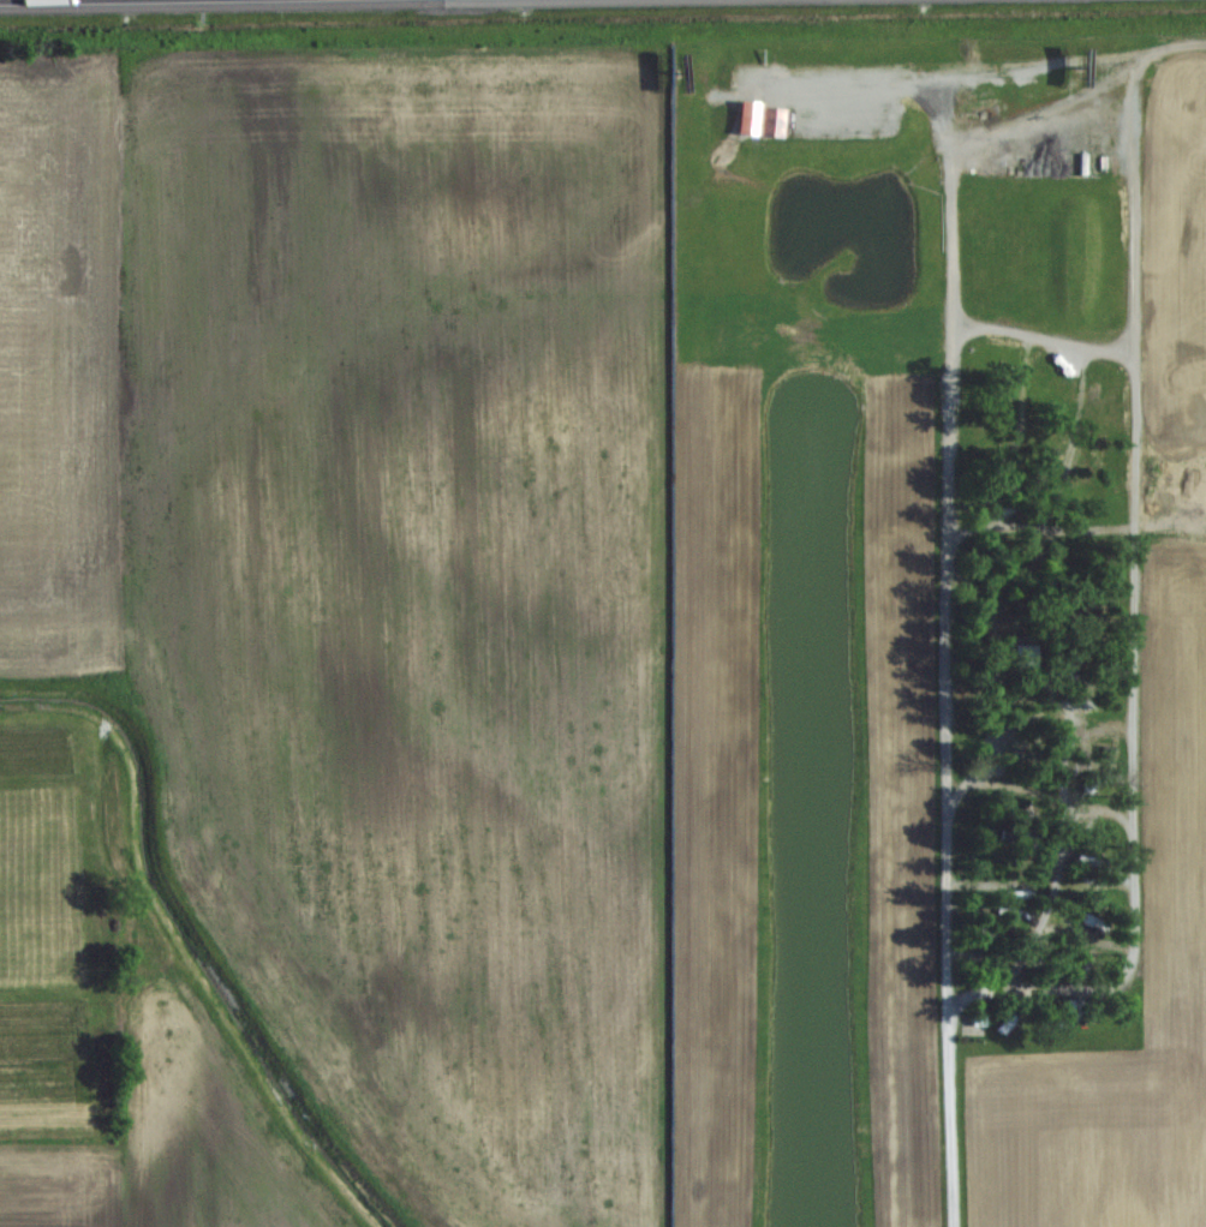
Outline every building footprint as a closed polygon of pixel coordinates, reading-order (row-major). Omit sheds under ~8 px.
[(1037,645),(1010,645),(1010,666),(1037,666),(1037,645)]
